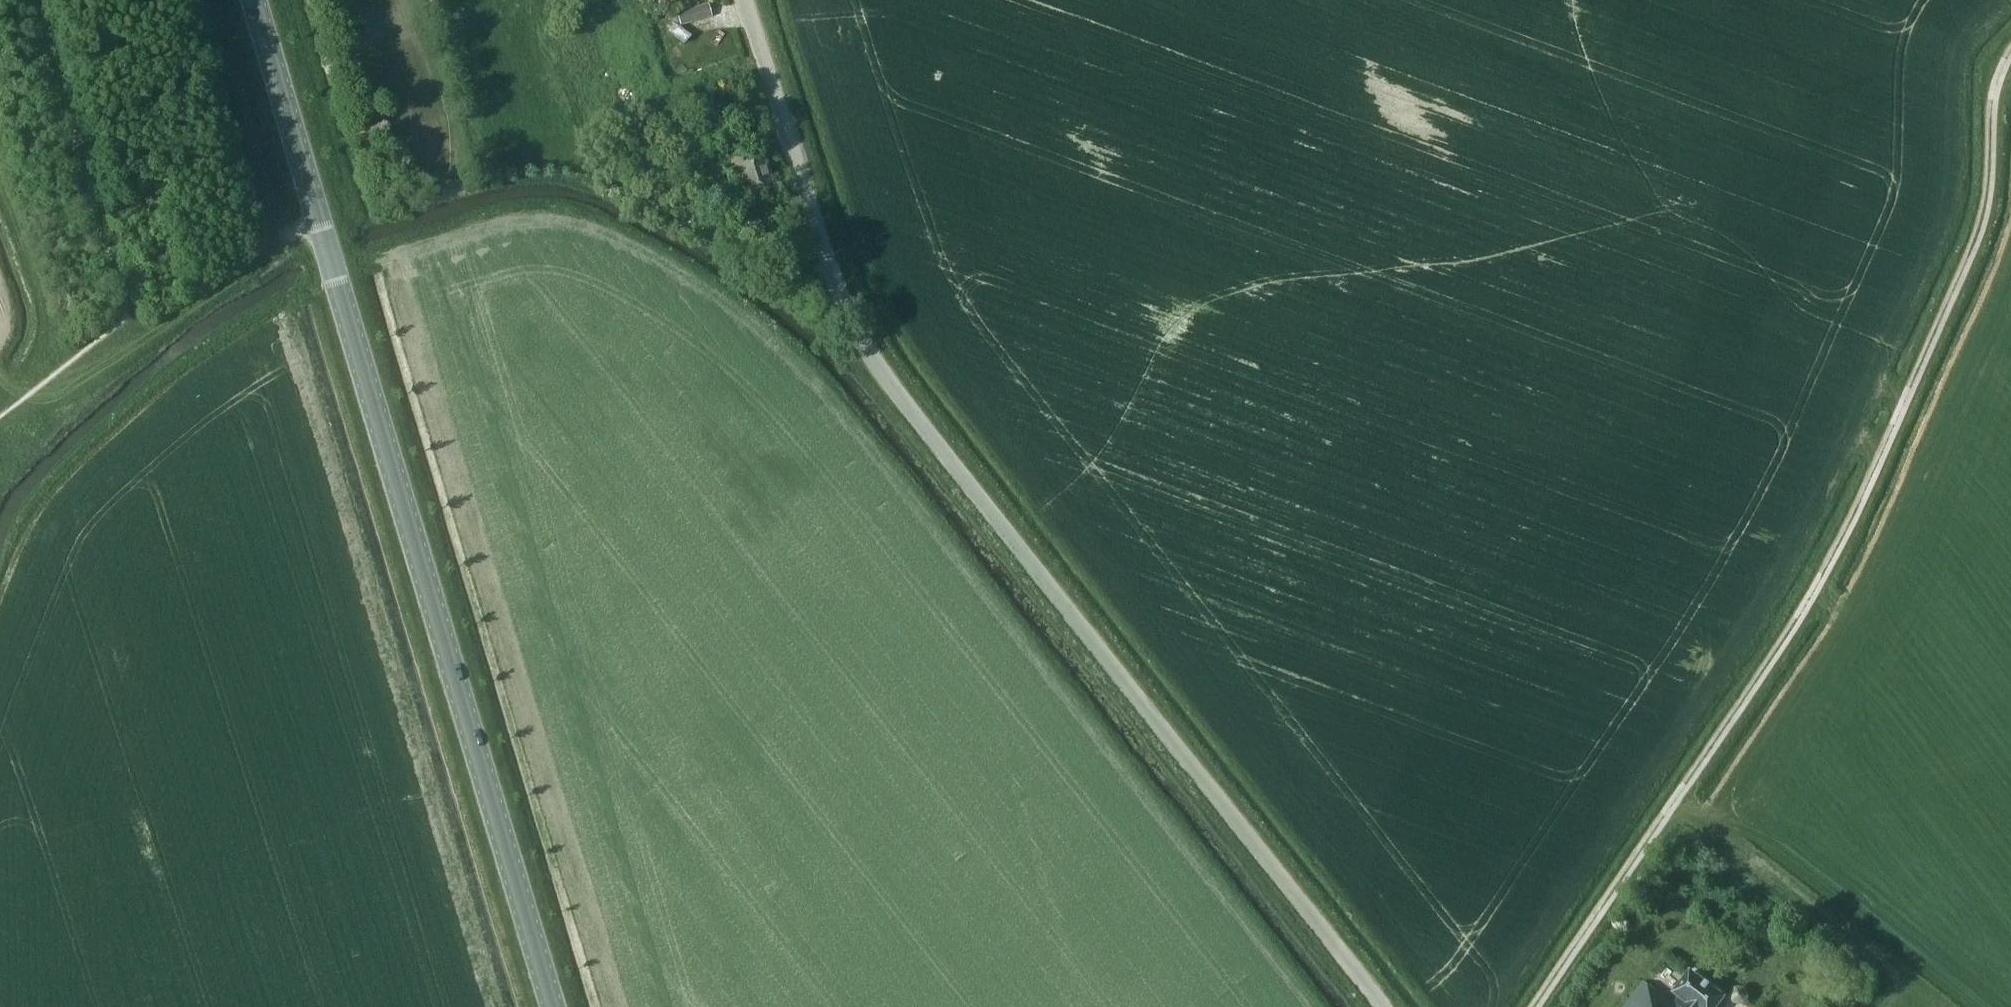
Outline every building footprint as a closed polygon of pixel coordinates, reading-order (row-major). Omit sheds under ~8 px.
[(711,17),(707,4),(677,14),(681,27),(711,17)] [(776,192),(769,172),(762,150),(741,157),(740,153),(726,158),(741,206),(756,202),(755,199),(776,192)] [(1690,973),(1674,994),(1680,998),(1674,1006),(1644,982),(1625,1006),(1718,1006),(1725,998),(1690,973)]
